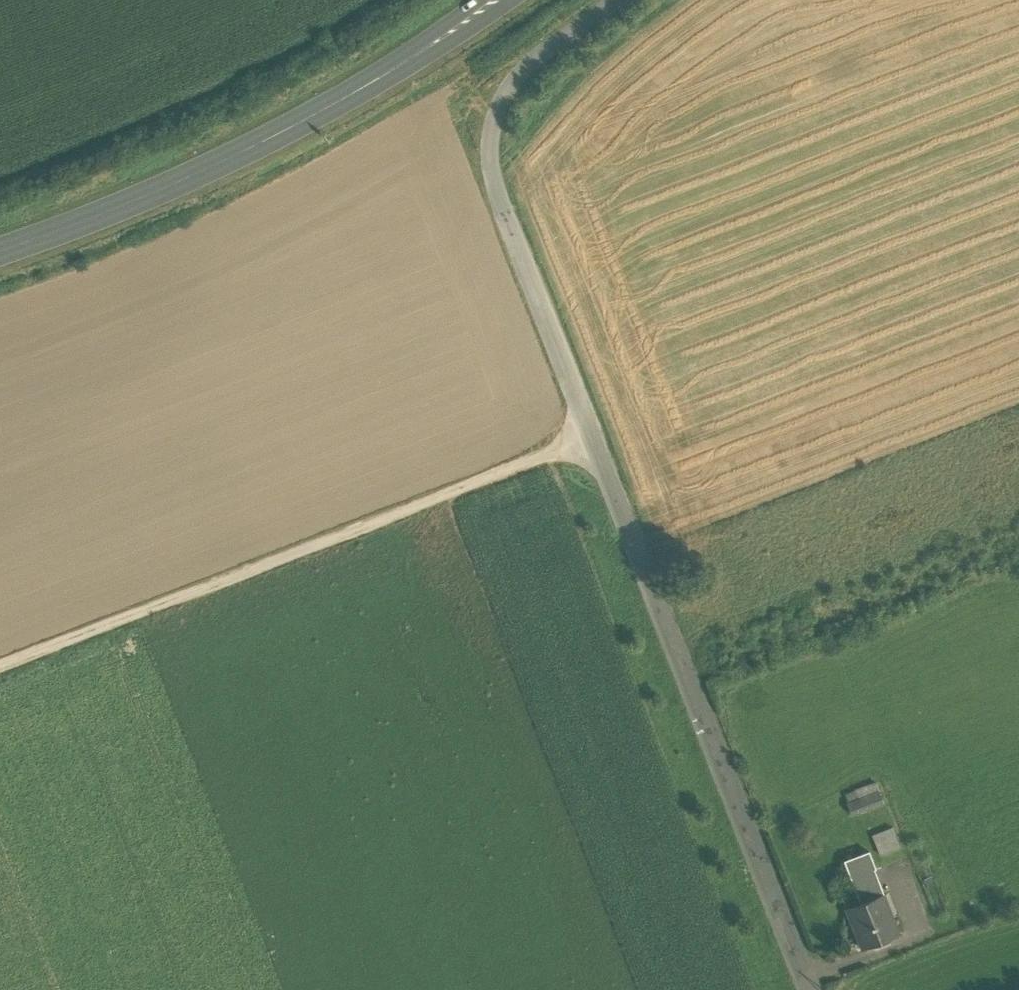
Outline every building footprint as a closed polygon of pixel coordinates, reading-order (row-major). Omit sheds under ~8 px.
[(875,783),(845,795),(848,803),(847,803),(851,814),(883,802),(875,783)] [(891,828),(872,835),(880,855),(899,847),(891,828)] [(868,851),(844,861),(860,903),(883,894),(873,869),(875,868),(868,851)] [(860,903),(846,908),(862,948),(898,934),(891,917),(886,919),(878,897),(883,895),(883,894),(860,903)]
